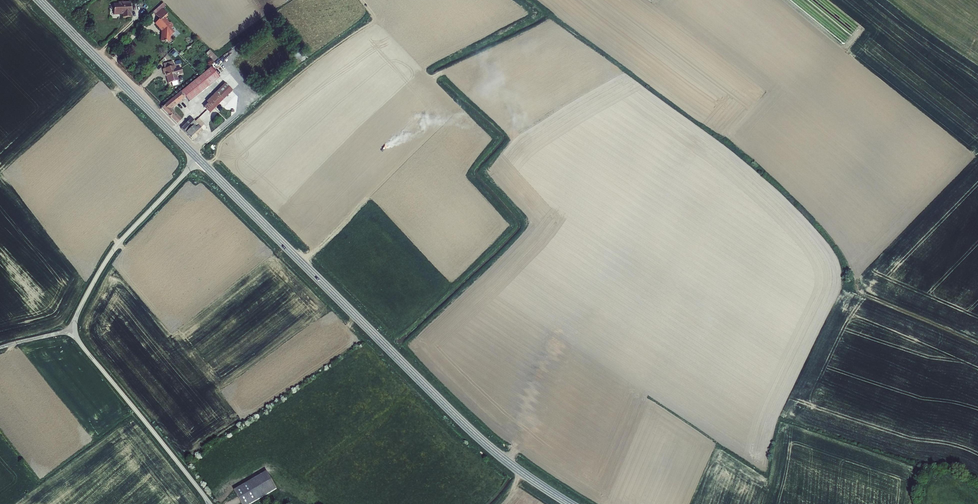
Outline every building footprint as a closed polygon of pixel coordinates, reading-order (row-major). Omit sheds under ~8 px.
[(114,4),(114,15),(123,14),(123,17),(131,17),(130,2),(118,2),(118,4),(114,4)] [(162,9),(155,15),(158,19),(155,23),(162,32),(161,33),(161,40),(164,41),(165,43),(167,41),(169,41),(170,36),(173,32),(170,29),(172,27),(172,25),(169,22),(167,22),(163,17),(166,15),(162,9)] [(215,61),(219,57),(210,50),(207,54),(215,61)] [(176,78),(173,68),(175,67),(173,63),(172,63),(172,61),(162,63),(162,66),(163,71),(164,70),(167,80),(176,78)] [(161,108),(176,123),(177,124),(181,120),(170,108),(185,96),(189,101),(218,77),(210,67),(166,104),(161,108)] [(231,90),(224,83),(206,101),(208,103),(204,107),(209,112),(231,90)] [(186,133),(196,123),(191,118),(181,128),(186,133)] [(200,119),(196,123),(186,133),(190,137),(195,133),(200,128),(201,126),(202,127),(203,127),(204,126),(204,125),(204,124),(204,123),(200,119)] [(270,468),(237,487),(247,503),(248,503),(280,486),(270,468)]
